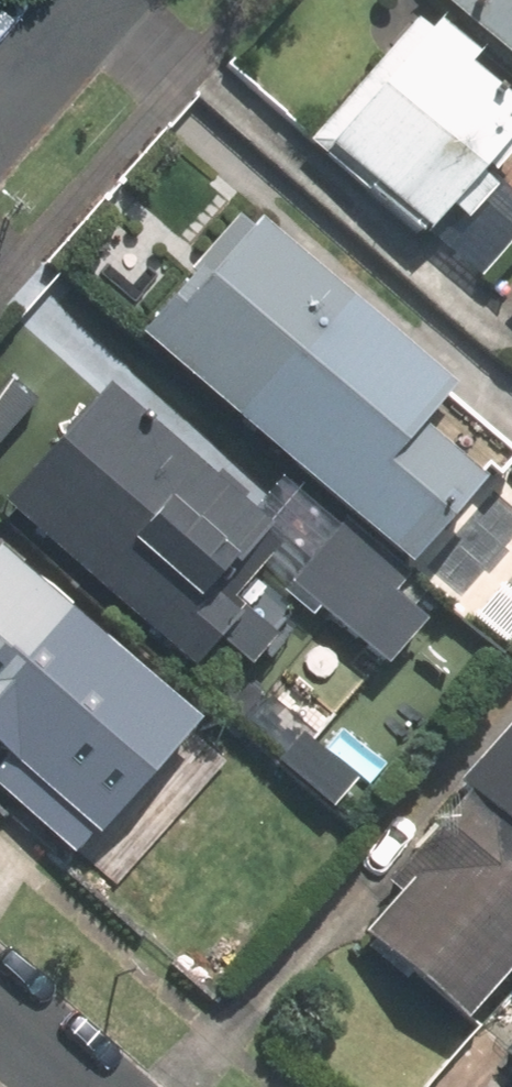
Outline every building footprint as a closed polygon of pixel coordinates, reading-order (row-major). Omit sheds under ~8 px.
[(511,73),(511,0),(434,0),(511,73)] [(416,22),(307,146),(411,238),(511,123),(511,122),(459,75),(467,66),(416,22)] [(237,216),(133,332),(395,569),(461,496),(398,439),(437,397),(237,216)] [(93,389),(0,502),(0,523),(181,677),(203,651),(236,680),(267,644),(221,605),(274,542),(93,389)] [(320,543),(282,588),(379,672),(417,627),(320,543)] [(33,796),(130,688),(0,570),(0,766),(33,796)] [(374,884),(385,894),(350,936),(462,1028),(511,966),(511,714),(374,884)] [(198,843),(122,779),(54,858),(130,923),(198,843)] [(496,1060),(511,1073),(511,1041),(496,1060)]
